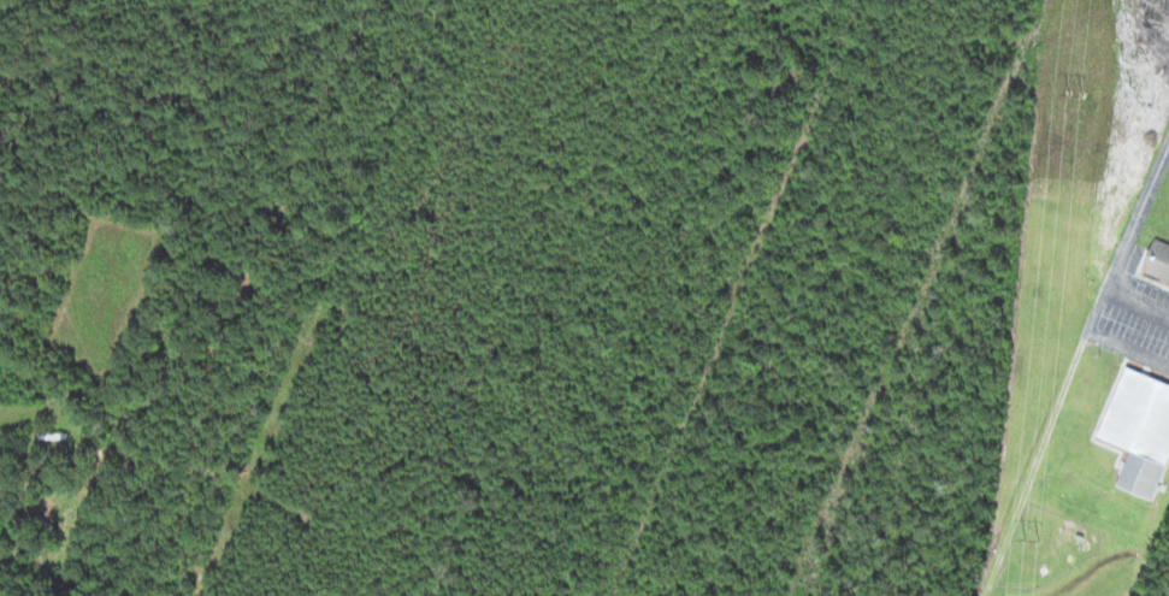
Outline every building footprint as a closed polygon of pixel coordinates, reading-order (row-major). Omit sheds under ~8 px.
[(1155,237),(1168,243),(1168,281),(1141,270),(1155,237)] [(1096,433),(1129,447),(1115,483),(1151,497),(1168,453),(1168,384),(1124,365),(1096,433)]
